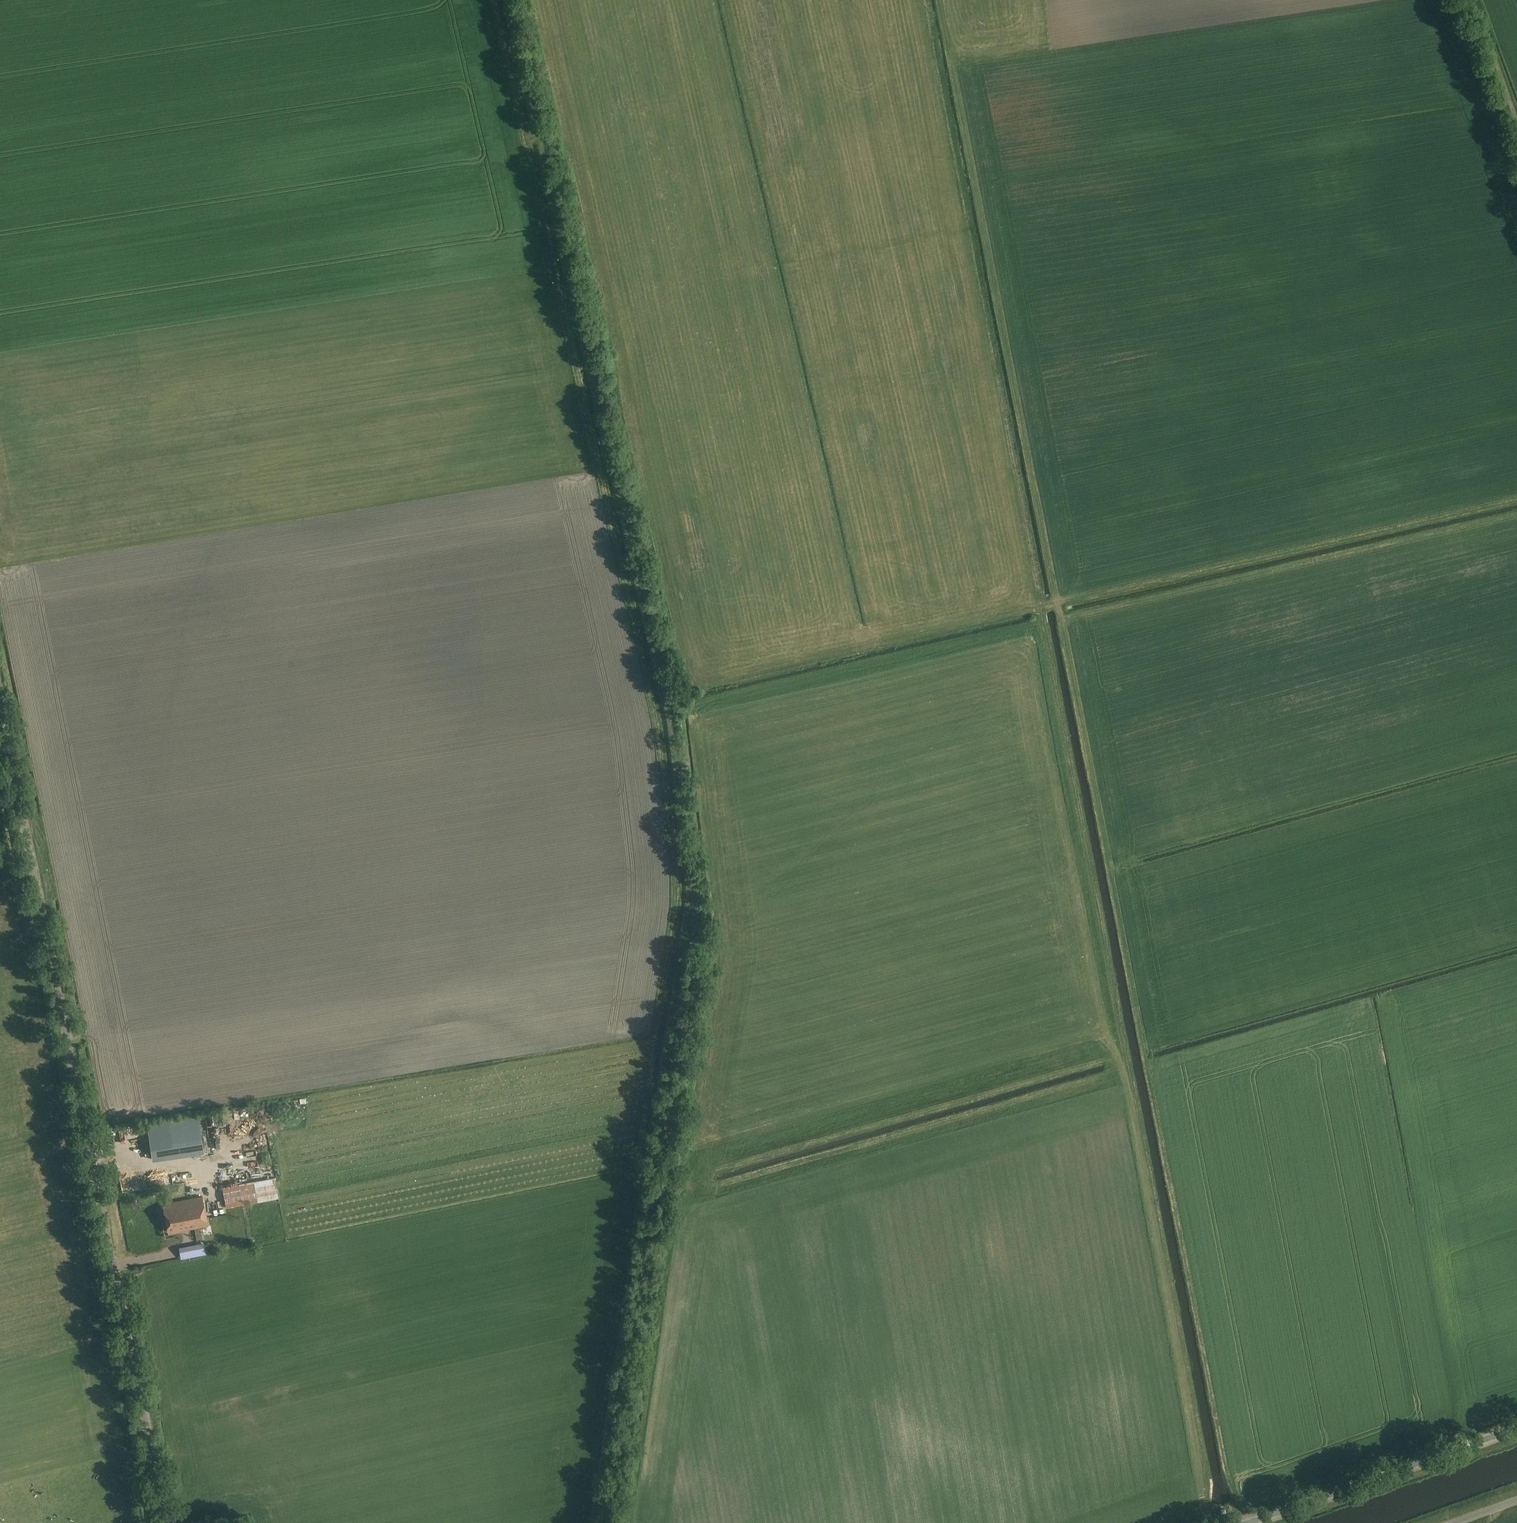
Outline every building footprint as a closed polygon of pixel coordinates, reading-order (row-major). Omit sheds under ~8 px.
[(198,1114),(149,1123),(156,1159),(205,1150),(198,1114)] [(279,1198),(275,1177),(222,1187),(226,1208),(279,1198)] [(205,1197),(215,1196),(214,1186),(204,1187),(205,1197)] [(203,1202),(203,1197),(164,1204),(168,1232),(208,1226),(205,1211),(213,1210),(211,1201),(203,1202)]
